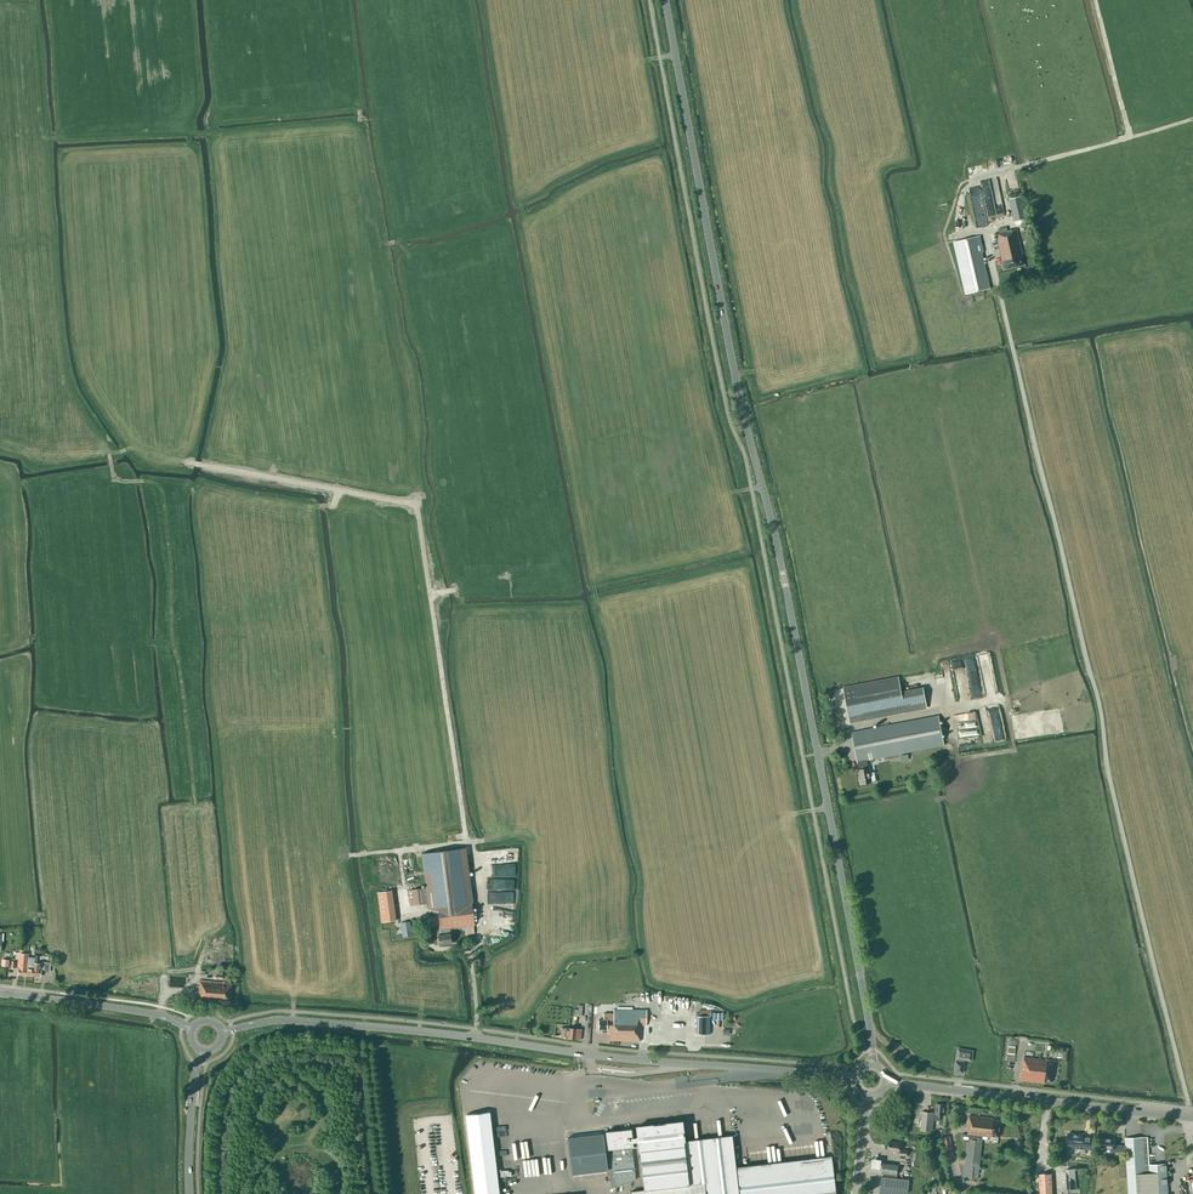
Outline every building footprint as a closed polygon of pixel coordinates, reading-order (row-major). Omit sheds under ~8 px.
[(1002,203),(997,176),(990,177),(995,204),(1002,203)] [(1009,199),(1014,221),(1027,218),(1022,196),(1009,199)] [(999,233),(996,234),(1004,270),(1023,265),(1021,256),(1023,255),(1017,230),(1010,231),(1010,230),(1007,231),(1006,227),(999,229),(999,233)] [(979,236),(954,242),(965,294),(990,288),(979,236)] [(901,691),(899,677),(843,688),(850,722),(927,707),(923,687),(901,691)] [(867,760),(944,745),(938,715),(852,732),(857,762),(858,762),(859,770),(858,770),(859,775),(860,775),(861,784),(871,782),(869,768),(868,768),(867,760)] [(465,848),(422,853),(427,888),(429,903),(430,908),(438,907),(440,930),(441,935),(438,935),(439,944),(452,943),(450,929),(465,927),(466,934),(474,933),(473,926),(474,925),(465,848)] [(408,891),(410,905),(429,903),(427,888),(408,891)] [(392,890),(377,892),(381,922),(396,920),(392,890)] [(412,935),(409,922),(401,923),(403,937),(412,935)] [(18,975),(34,976),(34,964),(28,963),(28,960),(28,954),(20,953),(18,975)] [(41,969),(41,967),(42,963),(35,963),(35,958),(34,964),(34,976),(41,976),(41,969)] [(1,967),(9,968),(10,960),(2,959),(1,967)] [(199,1000),(231,1002),(232,983),(225,982),(225,983),(223,983),(223,982),(200,980),(199,986),(196,986),(196,992),(199,992),(199,995),(200,995),(199,1000)] [(633,1007),(634,1000),(620,997),(620,998),(617,997),(616,1004),(619,1005),(633,1007)] [(582,1016),(582,1007),(579,1007),(578,1009),(574,1009),(573,1015),(582,1016)] [(647,1010),(614,1009),(613,1013),(604,1013),(603,1020),(599,1019),(598,1029),(609,1029),(609,1034),(610,1034),(610,1040),(640,1041),(641,1025),(646,1025),(647,1010)] [(696,1016),(696,1034),(709,1034),(710,1016),(696,1016)] [(562,1027),(561,1038),(580,1040),(581,1029),(562,1027)] [(1008,1048),(1007,1060),(1015,1061),(1016,1049),(1008,1048)] [(964,1062),(963,1062),(964,1059),(971,1060),(973,1051),(958,1049),(957,1058),(957,1061),(956,1061),(955,1071),(963,1073),(964,1062)] [(1022,1062),(1020,1080),(1044,1083),(1045,1081),(1052,1081),(1054,1061),(1024,1057),(1023,1062),(1022,1062)] [(939,1121),(940,1115),(944,1115),(945,1104),(936,1103),(935,1114),(934,1114),(934,1113),(922,1112),(920,1130),(932,1131),(933,1120),(939,1121)] [(615,1106),(612,1105),(608,1113),(614,1117),(620,1106),(616,1104),(615,1106)] [(465,1112),(465,1120),(482,1118),(481,1111),(465,1112)] [(962,1134),(961,1141),(967,1141),(963,1177),(978,1179),(982,1137),(991,1137),(991,1136),(998,1137),(1000,1120),(993,1119),(993,1118),(969,1115),(967,1129),(968,1129),(968,1134),(962,1134)] [(832,1156),(735,1167),(732,1135),(684,1141),(681,1121),(636,1127),(637,1136),(638,1141),(643,1190),(631,1191),(631,1193),(836,1193),(832,1164),(833,1163),(833,1161),(832,1161),(831,1158),(832,1158),(832,1156)] [(612,1131),(605,1132),(605,1133),(612,1187),(635,1179),(632,1147),(633,1146),(632,1141),(638,1141),(637,1136),(632,1136),(631,1129),(618,1130),(612,1131)] [(603,1133),(567,1138),(572,1175),(608,1170),(603,1133)] [(1068,1134),(1067,1143),(1074,1144),(1073,1148),(1091,1150),(1092,1138),(1090,1138),(1085,1137),(1083,1137),(1083,1135),(1068,1134)] [(943,1137),(946,1153),(953,1152),(950,1136),(943,1137)] [(1100,1137),(1099,1147),(1111,1148),(1111,1151),(1126,1153),(1125,1146),(1115,1144),(1115,1139),(1100,1137)] [(1125,1138),(1125,1146),(1126,1153),(1128,1193),(1168,1193),(1166,1163),(1149,1164),(1148,1137),(1142,1137),(1125,1138)] [(900,1149),(901,1143),(889,1142),(888,1150),(900,1151),(899,1155),(906,1156),(907,1150),(900,1149)] [(552,1172),(555,1171),(554,1156),(535,1158),(537,1176),(552,1174),(552,1172)] [(871,1161),(870,1171),(880,1172),(881,1162),(871,1161)] [(898,1165),(883,1163),(882,1173),(883,1173),(883,1176),(881,1176),(879,1193),(899,1193),(908,1193),(909,1180),(896,1178),(897,1174),(898,1165)] [(1076,1181),(1075,1169),(1065,1169),(1066,1181),(1076,1181)] [(1051,1174),(1039,1174),(1040,1193),(1052,1193),(1051,1174)]
